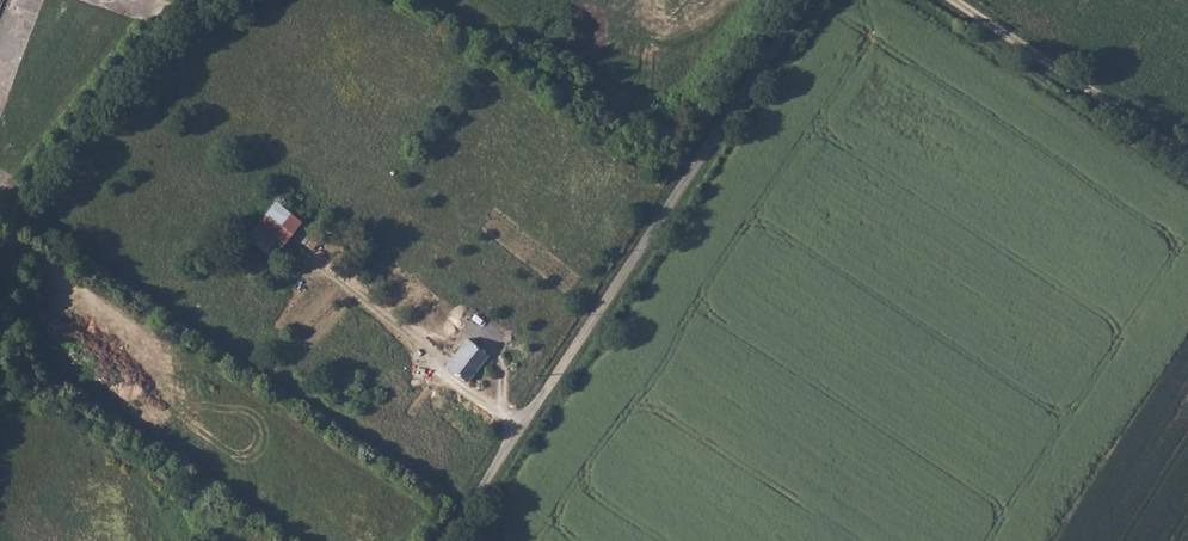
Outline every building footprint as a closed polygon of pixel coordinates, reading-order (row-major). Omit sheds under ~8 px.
[(304,220),(279,200),(249,236),(274,256),(304,220)] [(469,340),(447,366),(467,381),(489,355),(469,340)]
